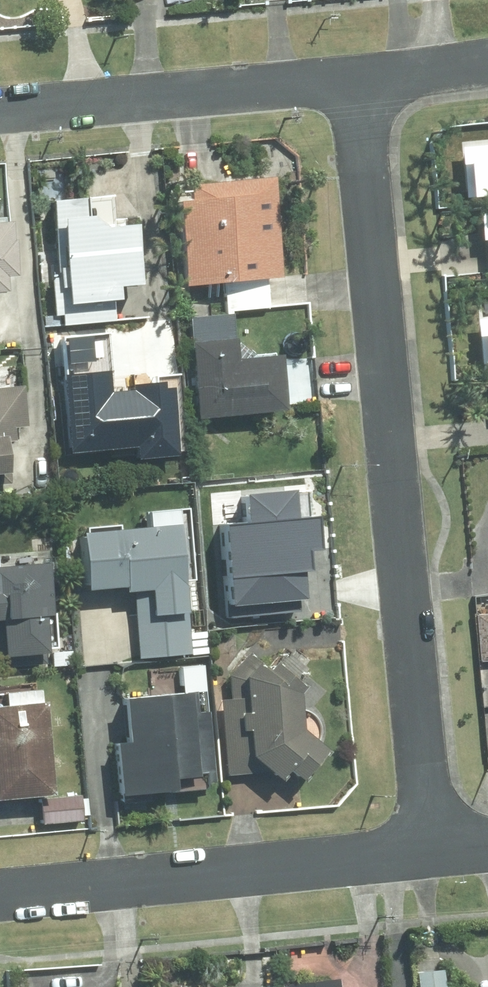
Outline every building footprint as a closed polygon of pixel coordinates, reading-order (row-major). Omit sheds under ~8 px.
[(456,147),(461,197),(487,195),(487,144),(456,147)] [(264,179),(167,188),(177,286),(219,282),(222,312),(265,308),(262,278),(273,277),(264,179)] [(75,200),(42,203),(50,279),(43,280),(47,327),(107,322),(104,287),(125,285),(119,225),(78,229),(75,200)] [(476,206),(483,278),(487,278),(487,205),(476,206)] [(8,276),(3,223),(0,223),(0,276),(8,276)] [(187,344),(180,344),(187,420),(276,411),(271,354),(228,358),(226,343),(229,343),(227,316),(185,320),(187,344)] [(470,320),(474,370),(487,369),(487,319),(470,320)] [(94,349),(50,353),(59,453),(137,446),(131,390),(98,393),(94,349)] [(8,441),(7,430),(21,429),(17,386),(0,388),(0,442),(8,441)] [(222,518),(230,617),(311,611),(308,570),(316,569),(314,550),(322,549),(320,517),(303,518),(300,484),(246,488),(248,516),(222,518)] [(135,527),(71,533),(76,593),(126,589),(132,657),(184,653),(172,510),(134,513),(135,527)] [(0,566),(0,657),(37,653),(34,615),(41,615),(36,562),(0,566)] [(472,617),(476,662),(487,661),(487,615),(472,617)] [(277,770),(293,783),(318,753),(292,732),(289,694),(293,688),(262,662),(257,668),(241,655),(224,676),(226,699),(217,700),(224,775),(259,772),(269,780),(277,770)] [(189,692),(112,699),(116,743),(105,744),(110,795),(159,790),(158,779),(208,774),(203,713),(191,714),(189,692)] [(0,707),(0,800),(42,796),(33,704),(0,707)] [(414,971),(415,986),(439,986),(437,969),(414,971)] [(278,984),(278,986),(336,986),(335,979),(278,984)]
